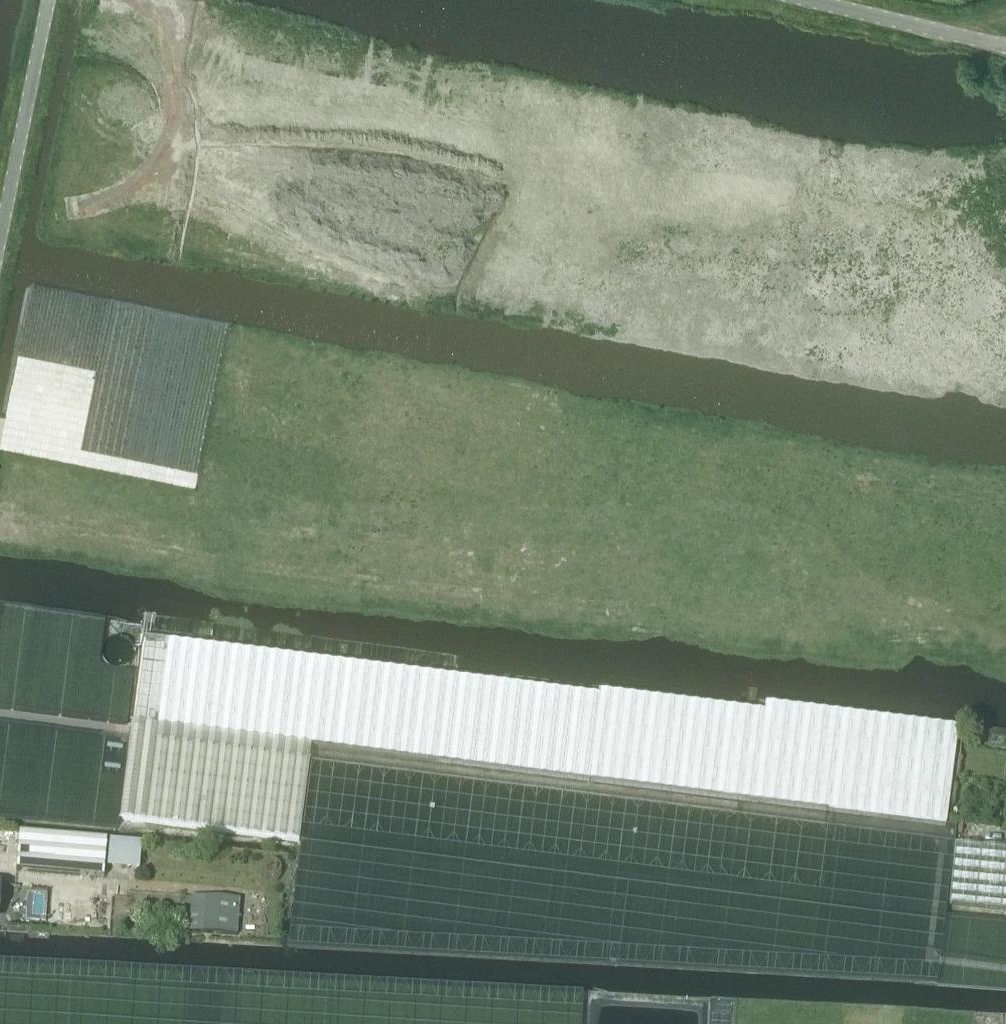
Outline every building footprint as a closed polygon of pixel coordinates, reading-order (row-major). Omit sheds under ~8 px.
[(129,738),(120,819),(145,822),(299,843),(309,762),(311,746),(590,782),(946,826),(958,729),(766,705),(765,713),(600,693),(599,697),(448,679),(142,641),(131,725),(129,738)] [(104,841),(17,833),(13,871),(101,879),(104,841)] [(1005,912),(1005,851),(955,846),(949,906),(1005,912)] [(238,900),(190,896),(188,932),(235,935),(238,900)]
